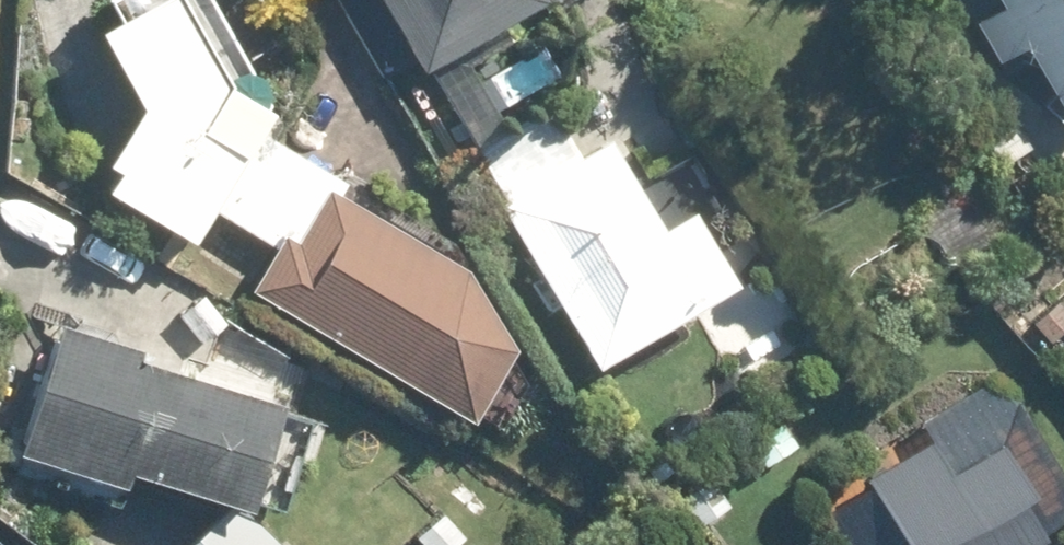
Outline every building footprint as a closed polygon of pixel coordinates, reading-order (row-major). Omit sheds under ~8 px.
[(99,170),(112,178),(102,193),(186,246),(209,209),(250,234),(298,159),(256,132),(238,159),(195,133),(221,91),(174,0),(161,0),(93,35),(134,114),(99,170)] [(383,83),(414,65),(419,74),(432,67),(481,154),(507,138),(457,52),(541,5),(539,0),(336,0),(383,83)] [(1000,74),(1025,59),(1057,111),(1063,107),(1063,0),(957,0),(1000,74)] [(504,208),(501,209),(593,368),(730,288),(690,218),(658,235),(607,145),(579,161),(551,113),(507,138),(481,154),(475,157),(504,208)] [(1013,125),(986,140),(1001,163),(1026,148),(1013,125)] [(298,159),(250,234),(275,251),(249,289),(463,424),(509,352),(459,277),(334,197),(341,186),(298,159)] [(1030,326),(1049,344),(1063,327),(1063,314),(1052,304),(1030,326)] [(276,411),(134,363),(137,355),(59,328),(17,455),(119,491),(124,475),(240,514),(276,411)] [(1024,496),(998,448),(946,477),(930,447),(871,480),(906,544),(1022,544),(1034,538),(1014,500),(1024,496)] [(680,501),(697,529),(725,513),(707,484),(680,501)] [(199,544),(260,544),(223,515),(199,544)]
